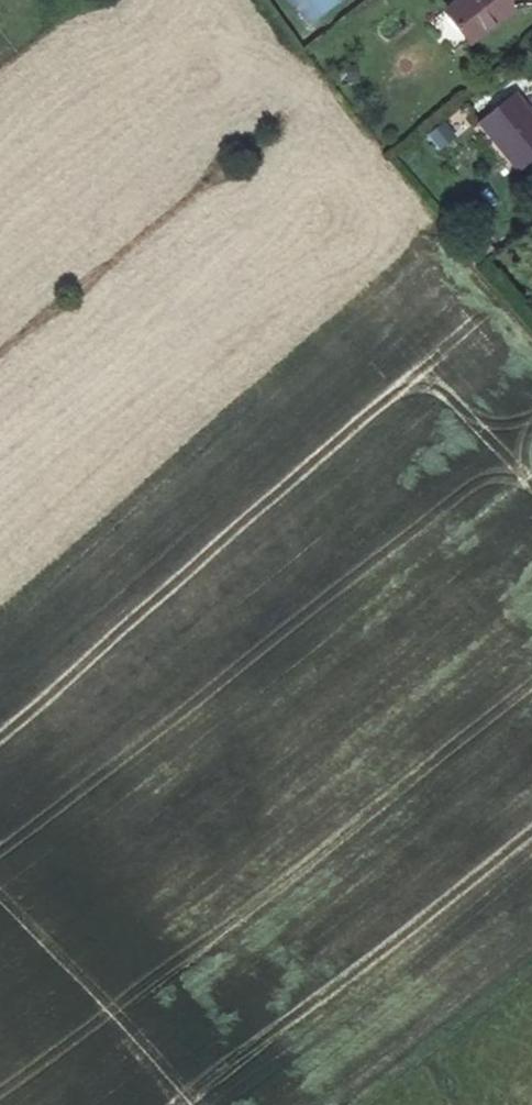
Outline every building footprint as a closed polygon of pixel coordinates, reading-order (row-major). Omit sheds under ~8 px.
[(344,0),(286,0),(309,28),(344,0)] [(504,0),(457,0),(445,10),(470,41),(511,8),(504,0)] [(515,92),(479,121),(517,169),(531,157),(531,113),(515,92)]
